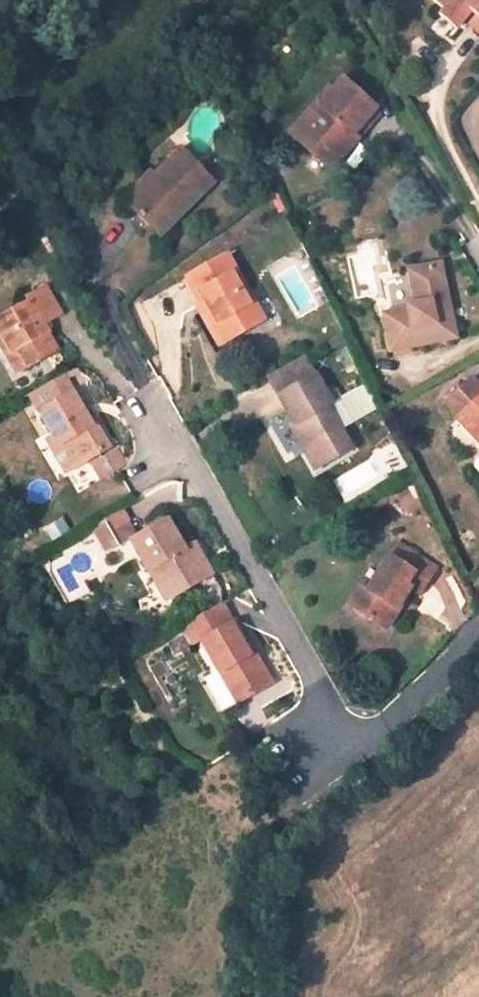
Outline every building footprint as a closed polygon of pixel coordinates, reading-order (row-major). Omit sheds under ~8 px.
[(436,8),(432,13),(450,28),(457,20),(465,10),(478,22),(478,0),(426,0),(436,8)] [(478,37),(478,22),(465,10),(457,20),(478,38),(478,37)] [(312,122),(298,138),(330,164),(357,132),(353,128),(373,103),(342,75),(307,116),(312,122)] [(287,128),(298,138),(312,122),(307,116),(301,112),(287,128)] [(146,195),(131,210),(159,238),(211,180),(178,149),(140,189),(146,195)] [(121,201),(131,210),(146,195),(140,189),(136,185),(121,201)] [(187,276),(216,327),(230,320),(238,335),(264,320),(226,254),(187,276)] [(405,307),(380,312),(388,350),(454,337),(438,261),(408,268),(415,301),(405,303),(405,307)] [(0,313),(0,338),(8,351),(14,347),(23,364),(56,345),(41,320),(58,310),(42,282),(24,292),(27,299),(0,313)] [(216,327),(225,342),(238,335),(230,320),(216,327)] [(14,347),(8,351),(3,354),(13,371),(23,364),(14,347)] [(359,454),(308,360),(270,380),(297,430),(292,433),(316,477),(359,454)] [(25,393),(54,442),(58,439),(74,466),(110,446),(94,418),(89,421),(61,371),(25,393)] [(470,377),(444,402),(458,417),(456,418),(478,444),(478,387),(470,377)] [(172,519),(131,541),(149,574),(159,568),(174,596),(211,576),(194,544),(186,549),(172,519)] [(107,523),(96,529),(108,551),(119,545),(107,523)] [(359,587),(346,606),(383,631),(410,591),(419,597),(436,572),(398,547),(367,592),(359,587)] [(159,568),(149,574),(164,602),(174,596),(159,568)] [(273,689),(239,628),(234,630),(231,624),(222,609),(193,626),(184,631),(193,647),(202,641),(222,676),(219,677),(237,709),(273,689)] [(237,709),(219,677),(215,680),(232,712),(237,709)]
